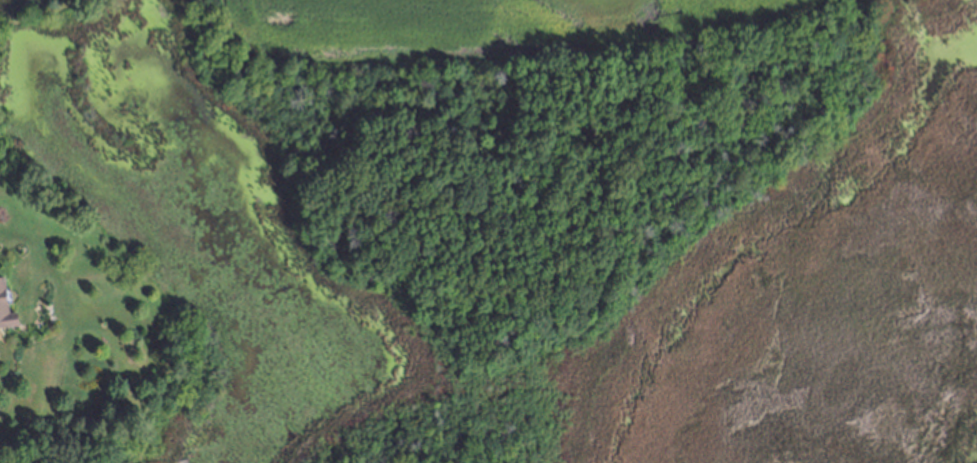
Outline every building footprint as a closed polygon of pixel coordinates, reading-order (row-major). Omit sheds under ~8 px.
[(8,324),(0,325),(0,289),(2,303),(5,303),(8,324)]
